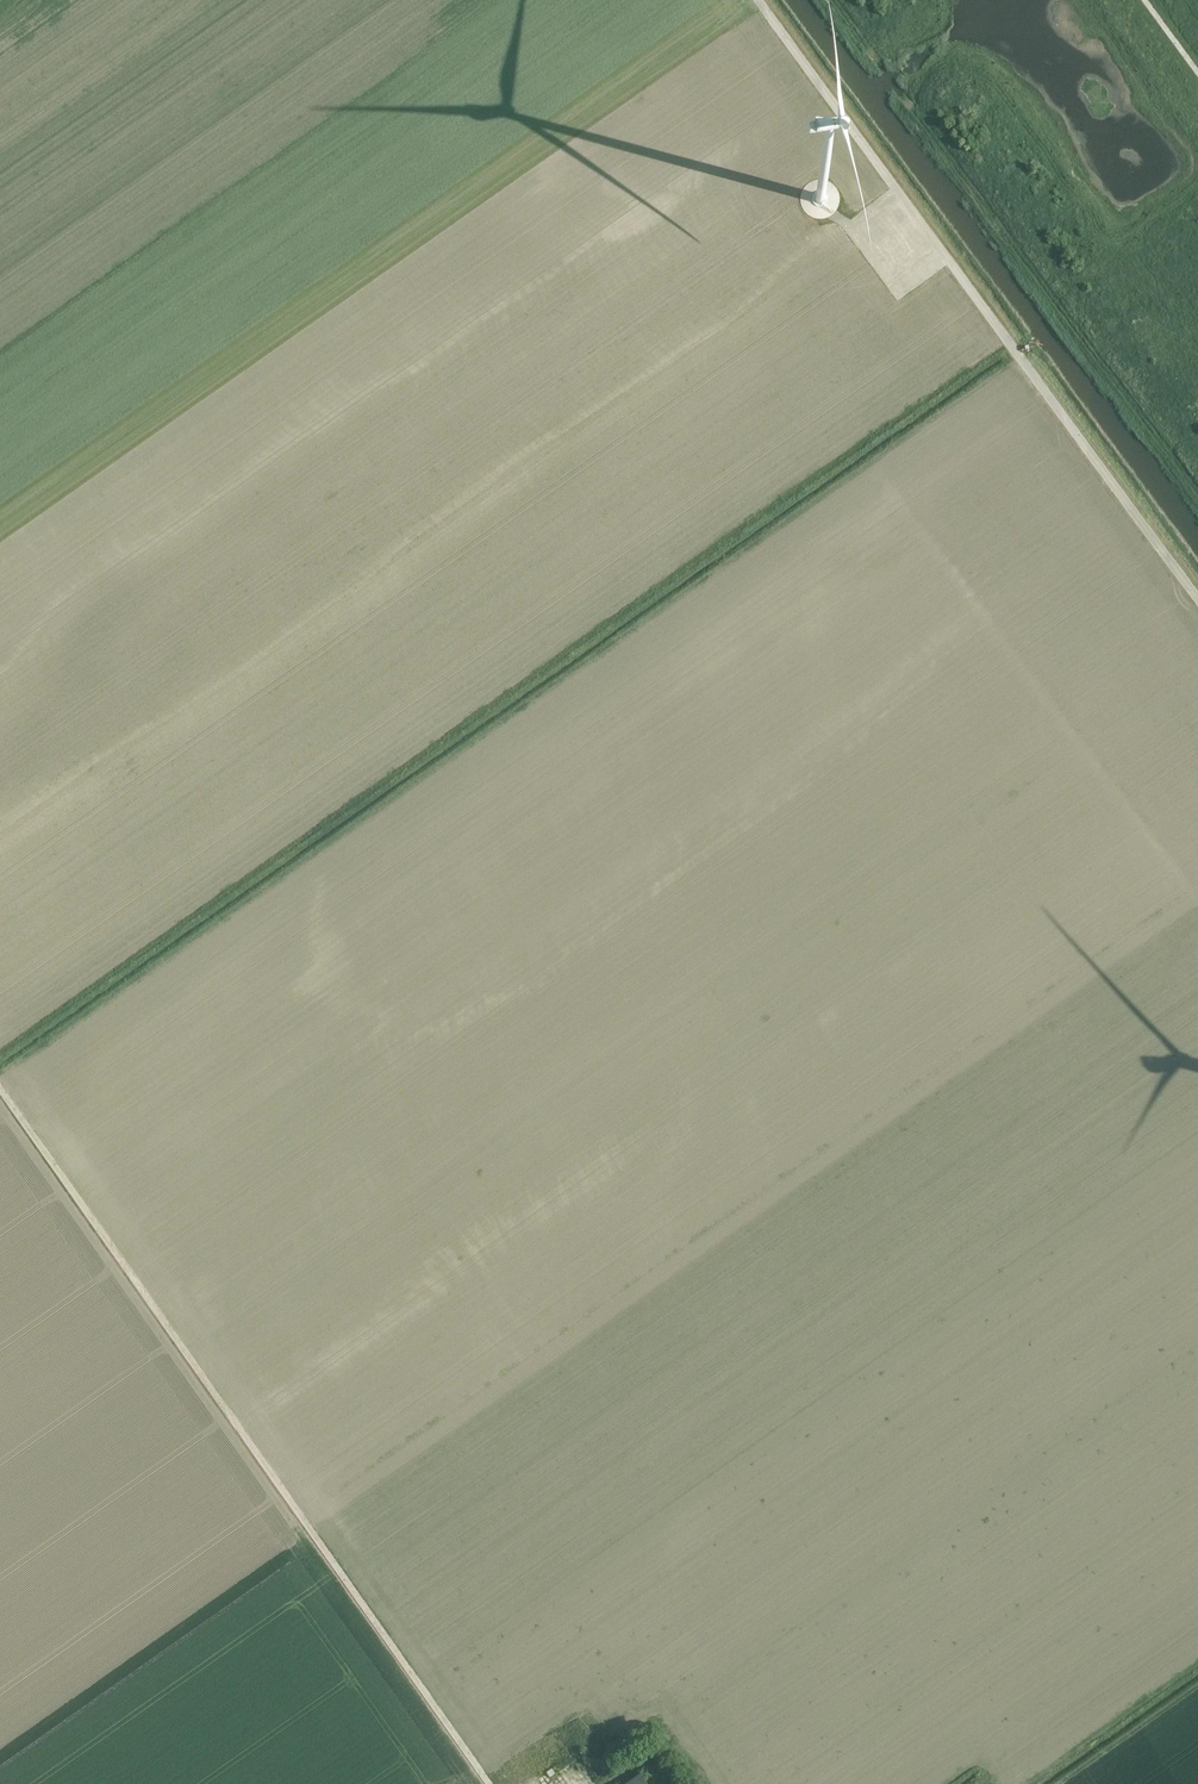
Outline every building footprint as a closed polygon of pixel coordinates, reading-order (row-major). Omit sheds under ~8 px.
[(653,1783),(645,1771),(641,1773),(647,1783),(653,1783)]
